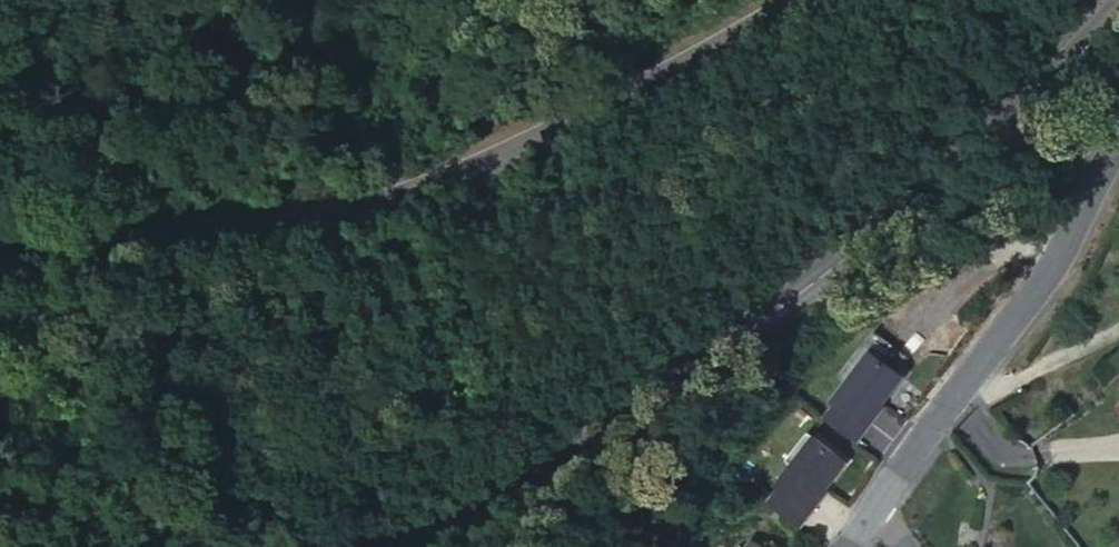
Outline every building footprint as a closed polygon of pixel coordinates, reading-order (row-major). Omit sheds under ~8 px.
[(837,380),(839,382),(863,350),(896,375),(908,359),(873,333),(837,380)] [(830,402),(819,416),(856,444),(879,414),(875,411),(901,379),(896,375),(863,350),(839,382),(826,399),(830,402)] [(775,488),(764,502),(796,526),(819,496),(816,494),(821,487),(840,461),(807,436),(771,485),(775,488)] [(749,539),(745,546),(763,546),(749,539)]
